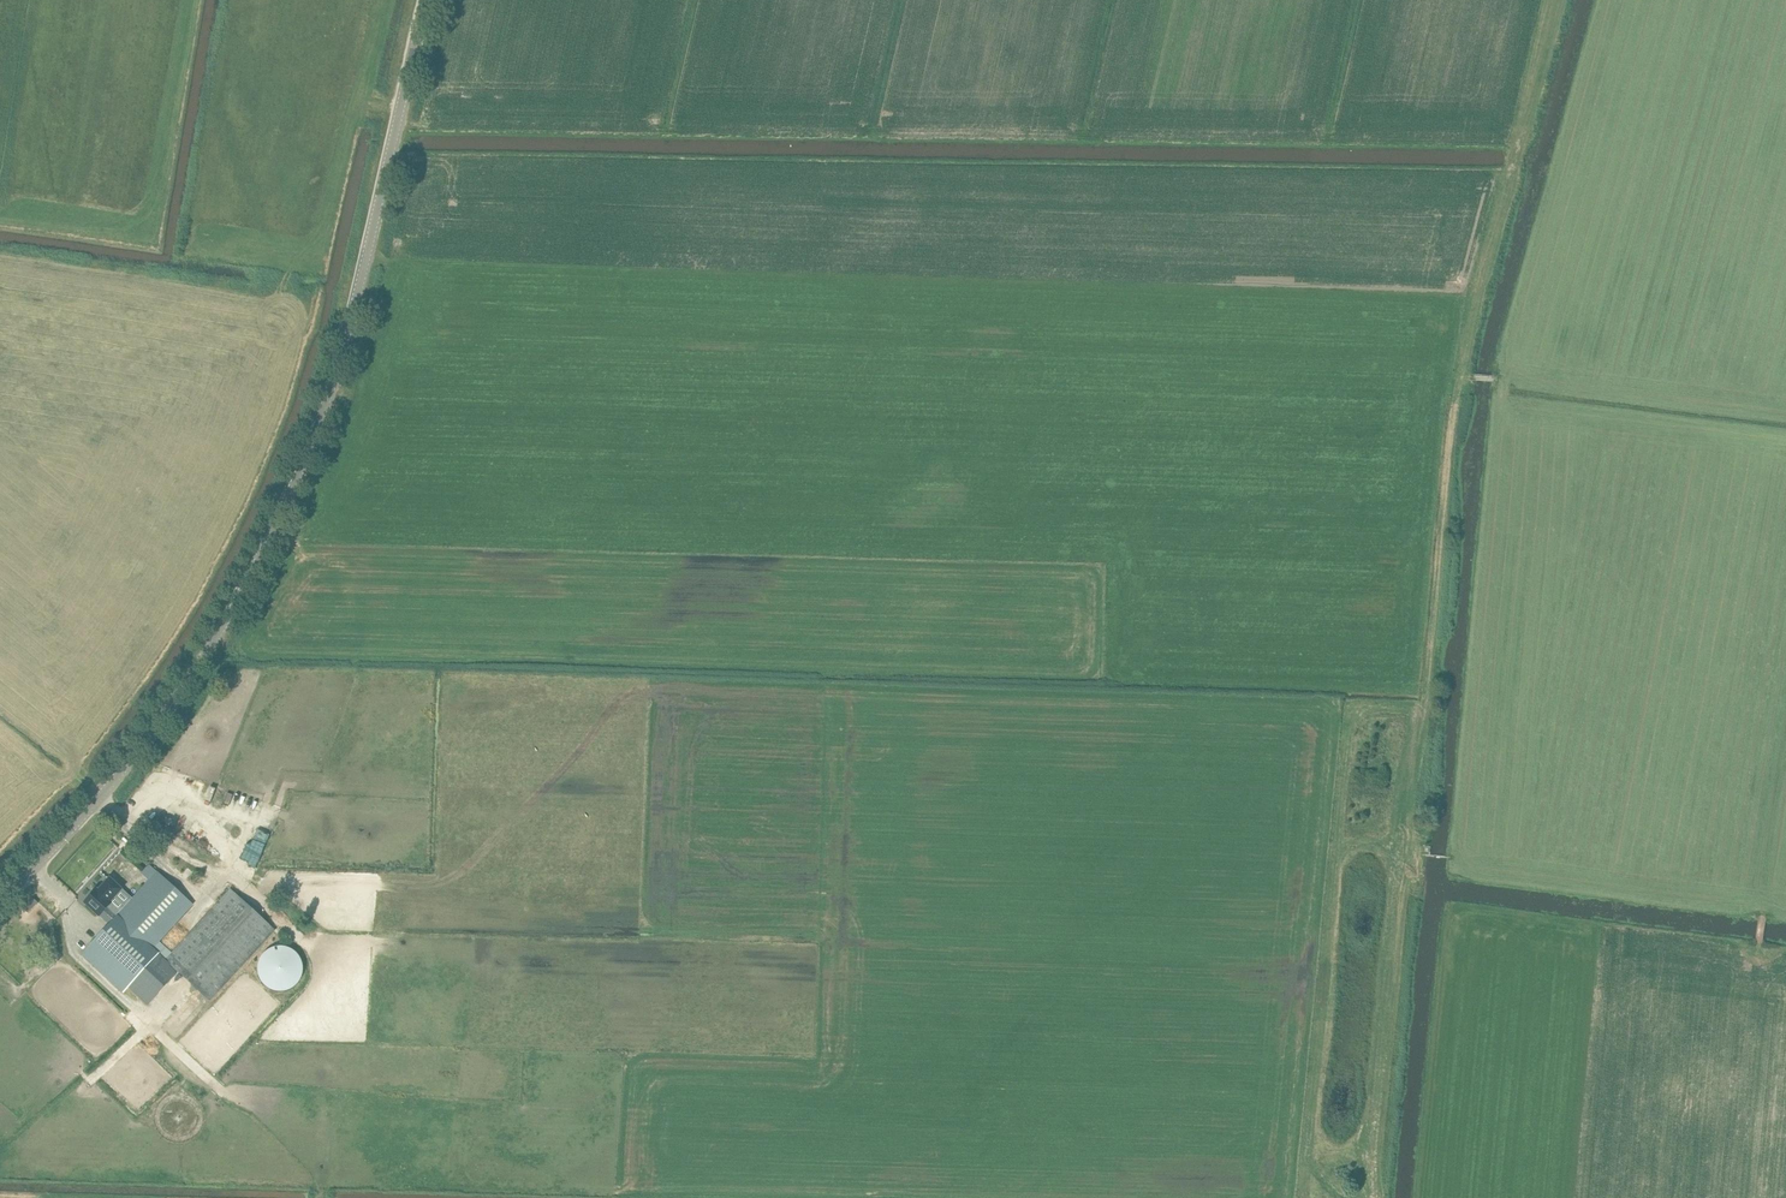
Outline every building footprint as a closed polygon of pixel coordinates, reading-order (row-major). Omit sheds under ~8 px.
[(267,804),(261,820),(272,824),(278,809),(267,804)] [(192,904),(166,880),(157,872),(118,915),(108,906),(111,903),(109,901),(121,889),(110,879),(98,891),(96,890),(85,902),(100,915),(101,914),(111,923),(82,954),(124,992),(128,987),(148,1005),(178,972),(210,1001),(275,929),(230,889),(172,952),(159,941),(192,904)] [(282,946),(280,946),(278,946),(277,946),(275,946),(272,947),(269,948),(268,949),(267,950),(265,951),(263,953),(263,954),(262,954),(261,956),(260,958),(259,960),(258,961),(258,963),(258,964),(257,967),(257,968),(257,970),(258,971),(258,973),(258,975),(259,976),(260,978),(260,980),(261,981),(263,983),(264,984),(265,985),(266,986),(267,987),(269,988),(272,990),(274,990),(275,991),(278,991),(280,991),(283,991),(286,990),(289,989),(291,988),(293,987),(295,986),(296,985),(297,983),(298,982),(299,980),(300,979),(301,978),(302,975),(302,974),(303,971),(303,970),(303,968),(303,967),(303,965),(302,964),(302,961),(301,960),(300,958),(300,957),(299,956),(298,954),(297,953),(296,952),(295,951),(292,949),(291,948),(289,948),(288,947),(286,946),(284,946),(282,946)]
